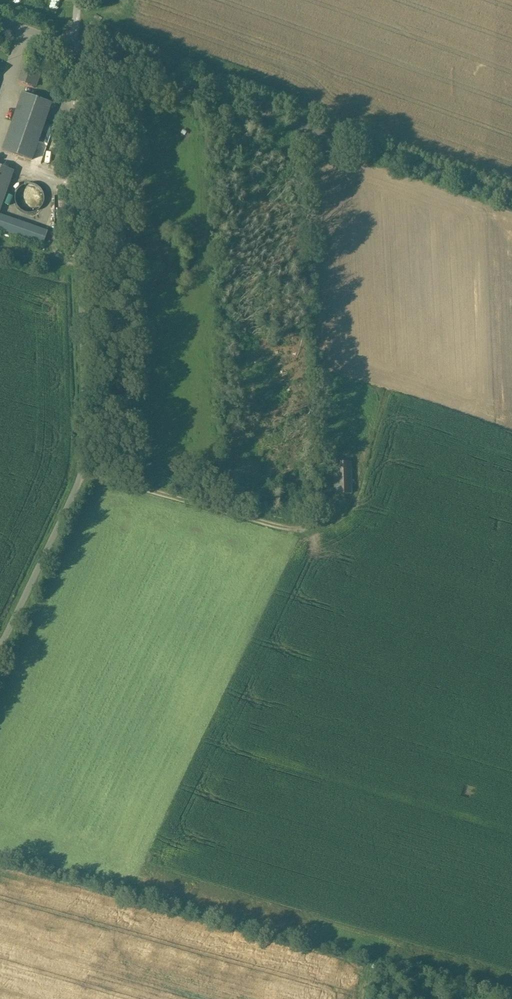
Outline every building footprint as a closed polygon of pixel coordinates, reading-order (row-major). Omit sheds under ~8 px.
[(39,86),(46,66),(28,60),(21,79),(39,86)] [(46,103),(19,94),(0,149),(28,159),(46,103)] [(0,166),(0,199),(10,169),(0,166)] [(24,190),(30,206),(47,200),(40,182),(29,185),(30,188),(24,190)] [(42,231),(27,226),(23,237),(39,242),(42,231)] [(351,463),(332,463),(333,494),(352,493),(351,463)]
